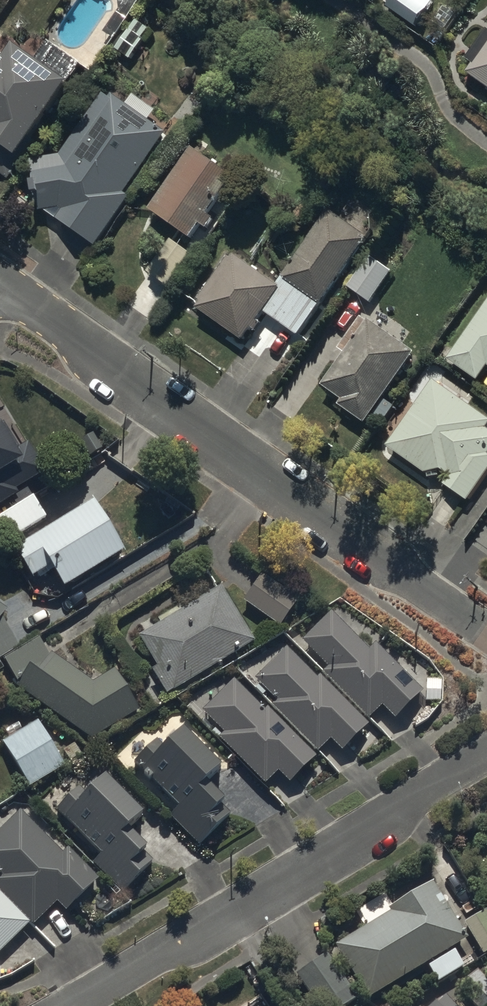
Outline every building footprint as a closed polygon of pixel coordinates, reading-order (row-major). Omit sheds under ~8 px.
[(146,37),(131,27),(117,48),(133,58),(146,37)] [(470,70),(486,82),(486,45),(470,70)] [(15,183),(77,93),(22,55),(15,66),(0,56),(0,173),(15,183)] [(173,142),(118,104),(106,96),(61,161),(35,165),(43,213),(98,250),(173,142)] [(154,214),(195,243),(238,180),(197,152),(154,214)] [(331,215),(279,290),(234,260),(199,311),(247,344),(266,317),(303,342),(372,243),(331,215)] [(144,279),(167,295),(194,256),(171,240),(144,279)] [(351,289),(373,305),(395,274),(372,258),(351,289)] [(459,350),(448,366),(480,388),(486,378),(486,309),(459,350)] [(321,396),(369,429),(418,358),(370,325),(321,396)] [(389,453),(457,500),(469,508),(486,482),(486,420),(436,385),(389,453)] [(50,486),(15,426),(0,435),(0,515),(50,486)] [(1,521),(14,544),(48,524),(34,501),(1,521)] [(67,594),(126,560),(96,508),(37,542),(16,554),(34,585),(55,573),(67,594)] [(264,579),(245,606),(281,631),(300,604),(264,579)] [(136,646),(170,702),(257,650),(224,594),(136,646)] [(3,623),(9,615),(0,609),(0,665),(20,653),(3,623)] [(373,647),(370,650),(338,618),(307,649),(329,672),(324,677),(369,724),(384,710),(395,721),(420,696),(373,647)] [(141,717),(116,676),(95,688),(45,654),(39,645),(6,664),(21,689),(18,693),(92,743),(93,746),(141,717)] [(322,681),(319,685),(288,653),(256,683),(278,706),(273,711),(318,758),(333,744),(344,755),(370,730),(322,681)] [(270,714),(266,717),(235,685),(204,716),(226,739),(221,744),(266,791),(280,777),(292,788),(317,763),(270,714)] [(37,723),(3,744),(33,792),(67,771),(37,723)] [(233,820),(209,797),(227,779),(184,736),(166,754),(156,743),(133,766),(143,777),(181,814),(171,823),(200,853),(233,820)] [(154,866),(131,842),(148,824),(106,782),(88,799),(78,788),(55,811),(65,822),(102,859),(93,869),(122,898),(154,866)] [(0,839),(0,886),(1,887),(0,888),(0,893),(36,929),(59,907),(68,916),(100,885),(70,854),(65,859),(22,816),(0,839)] [(330,937),(365,993),(464,931),(429,876),(330,937)] [(33,930),(21,917),(9,905),(0,896),(0,963),(33,930)] [(481,949),(486,945),(486,900),(460,916),(481,949)] [(334,1005),(337,1005),(356,994),(324,943),(303,956),(334,1005)] [(437,987),(428,995),(415,1005),(453,1005),(437,987)]
